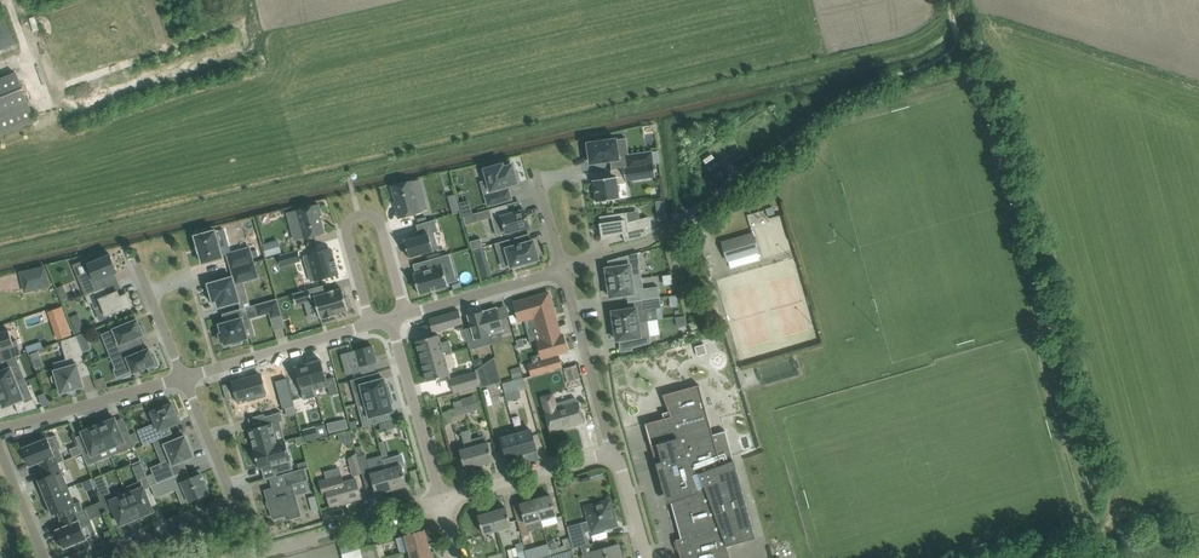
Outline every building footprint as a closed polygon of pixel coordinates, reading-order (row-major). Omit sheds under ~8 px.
[(0,18),(0,51),(15,45),(4,16),(0,18)] [(35,121),(15,73),(0,79),(0,135),(35,121)] [(589,155),(590,163),(619,159),(618,159),(622,158),(620,149),(617,149),(616,139),(614,139),(614,136),(604,138),(604,141),(588,143),(588,145),(585,145),(586,155),(589,155)] [(625,155),(627,168),(653,164),(652,151),(625,155)] [(507,186),(517,183),(515,178),(517,178),(516,172),(514,173),(512,165),(503,167),(503,164),(484,169),(490,190),(491,190),(492,194),(485,195),(488,206),(511,199),(508,189),(507,186)] [(653,164),(627,168),(623,168),(625,176),(616,177),(593,180),(596,202),(628,197),(626,181),(655,177),(653,164)] [(412,180),(391,186),(396,202),(394,202),(398,219),(421,212),(420,211),(427,209),(424,197),(417,199),(412,180)] [(457,194),(448,196),(453,214),(462,212),(457,194)] [(657,200),(659,220),(669,219),(666,199),(657,200)] [(287,213),(290,223),(299,221),(304,239),(325,233),(320,216),(322,216),(318,204),(296,210),(287,213)] [(489,209),(496,235),(506,232),(506,233),(529,226),(528,224),(530,223),(531,222),(529,217),(528,216),(526,217),(524,210),(509,214),(507,204),(489,209)] [(470,207),(461,210),(463,216),(472,214),(470,207)] [(772,208),(765,210),(767,216),(774,214),(772,208)] [(628,240),(645,236),(652,231),(648,217),(628,222),(627,212),(599,216),(602,231),(600,231),(601,239),(628,232),(630,239),(628,240)] [(420,236),(404,240),(406,247),(409,258),(415,256),(439,249),(434,232),(438,231),(435,220),(417,225),(420,236)] [(197,247),(198,253),(199,253),(202,263),(222,258),(215,230),(206,233),(205,230),(197,232),(197,235),(194,236),(197,247)] [(758,252),(753,234),(722,242),(727,261),(758,252)] [(497,252),(506,249),(511,267),(526,263),(527,265),(536,262),(535,260),(538,259),(538,256),(540,256),(538,249),(536,249),(535,247),(532,247),(531,241),(521,244),(519,236),(495,243),(497,252)] [(470,241),(472,249),(482,246),(480,239),(470,241)] [(278,242),(262,246),(266,258),(266,259),(280,255),(281,254),(278,242)] [(227,254),(231,268),(254,262),(249,247),(227,254)] [(314,280),(338,273),(331,249),(304,257),(307,268),(311,267),(314,280)] [(282,265),(299,260),(296,250),(281,254),(280,255),(282,265)] [(608,282),(608,283),(641,278),(638,253),(619,258),(620,266),(606,268),(607,274),(605,276),(606,280),(608,282)] [(78,279),(85,295),(106,286),(102,278),(117,272),(110,254),(95,260),(94,258),(83,261),(86,276),(78,279)] [(452,264),(449,254),(425,261),(427,270),(413,274),(419,294),(448,286),(443,267),(452,264)] [(235,276),(208,284),(210,292),(207,293),(209,301),(212,300),(213,302),(216,301),(218,307),(239,302),(234,284),(258,278),(254,262),(233,268),(235,276)] [(21,273),(23,284),(25,292),(37,289),(49,286),(44,267),(21,273)] [(488,271),(479,273),(480,279),(490,276),(488,271)] [(639,293),(641,300),(660,297),(658,287),(643,289),(641,278),(608,283),(608,284),(607,286),(607,290),(609,291),(610,297),(639,293)] [(106,286),(85,295),(89,304),(92,303),(95,310),(102,307),(106,316),(131,306),(126,294),(120,296),(118,291),(109,295),(106,286)] [(326,293),(311,297),(317,318),(321,317),(321,319),(334,316),(333,313),(345,310),(345,307),(347,307),(344,298),(342,299),(340,289),(331,291),(331,290),(326,292),(326,293)] [(305,290),(288,295),(291,305),(308,301),(305,290)] [(513,303),(518,321),(534,316),(539,334),(553,330),(551,323),(556,321),(547,293),(513,303)] [(614,326),(648,321),(659,320),(657,309),(661,308),(660,297),(641,300),(642,307),(612,312),(613,317),(611,319),(612,323),(614,325),(614,326)] [(282,315),(277,298),(266,301),(271,318),(282,315)] [(256,304),(223,314),(225,323),(219,324),(222,333),(219,334),(222,342),(224,342),(225,344),(232,342),(232,345),(242,342),(241,340),(248,338),(245,328),(249,327),(247,318),(259,314),(256,304)] [(483,311),(482,311),(489,334),(501,330),(502,335),(511,332),(507,317),(500,319),(496,308),(483,312),(483,311)] [(459,310),(429,319),(433,332),(463,323),(459,310)] [(489,334),(482,311),(468,315),(475,338),(489,334)] [(44,312),(36,315),(40,326),(46,339),(48,342),(55,339),(44,312)] [(81,314),(72,315),(75,332),(84,330),(81,314)] [(685,316),(675,317),(677,327),(687,324),(685,316)] [(110,356),(129,349),(131,348),(129,341),(143,335),(143,333),(145,332),(142,325),(140,326),(137,319),(113,329),(116,337),(104,342),(110,356)] [(648,321),(614,326),(614,327),(613,329),(613,333),(615,335),(616,340),(631,338),(632,348),(651,343),(648,321)] [(461,327),(453,329),(459,350),(467,348),(461,327)] [(0,333),(0,350),(1,350),(4,360),(16,356),(21,355),(16,340),(13,342),(9,330),(0,333)] [(541,358),(567,351),(562,335),(555,337),(553,330),(539,334),(541,341),(536,342),(541,358)] [(438,335),(415,341),(418,352),(419,351),(422,361),(451,353),(448,342),(441,344),(438,335)] [(71,348),(75,362),(85,359),(76,336),(69,338),(72,347),(71,348)] [(517,345),(514,346),(515,349),(525,346),(523,338),(516,340),(517,345)] [(695,347),(697,356),(707,353),(704,344),(695,347)] [(360,366),(376,361),(372,346),(347,352),(352,368),(360,366)] [(129,349),(110,356),(115,369),(121,366),(124,374),(132,371),(133,373),(148,367),(149,369),(158,365),(155,356),(152,357),(149,348),(132,355),(129,349)] [(38,352),(31,354),(36,368),(43,366),(38,352)] [(422,362),(421,362),(426,378),(449,371),(447,363),(454,361),(451,353),(422,361),(422,362)] [(2,361),(5,370),(0,372),(0,392),(18,385),(12,372),(21,368),(16,356),(4,360),(2,361)] [(501,382),(495,357),(483,365),(489,385),(501,382)] [(557,358),(526,366),(529,376),(559,367),(557,358)] [(328,386),(321,360),(308,364),(315,389),(328,386)] [(52,377),(53,381),(57,382),(61,394),(84,387),(77,364),(54,370),(55,374),(52,377)] [(317,396),(315,389),(308,364),(294,367),(304,400),(317,396)] [(287,365),(270,368),(276,403),(286,401),(285,395),(292,394),(287,365)] [(573,366),(564,368),(567,384),(577,381),(578,385),(581,384),(577,365),(573,366)] [(360,366),(352,368),(353,374),(362,372),(360,366)] [(520,367),(510,370),(513,378),(523,375),(520,367)] [(476,372),(450,380),(454,392),(455,391),(455,392),(480,385),(476,372)] [(260,375),(233,382),(239,404),(249,401),(248,397),(265,392),(260,375)] [(362,389),(365,401),(390,394),(388,385),(386,386),(384,378),(370,382),(368,375),(350,380),(354,392),(362,389)] [(660,480),(666,478),(683,473),(684,478),(698,473),(693,458),(730,447),(725,431),(713,434),(699,384),(662,394),(669,411),(662,413),(664,418),(644,423),(660,480)] [(35,398),(25,402),(18,385),(0,392),(0,399),(3,407),(14,403),(19,413),(39,407),(35,398)] [(515,392),(505,395),(507,402),(507,403),(522,399),(519,391),(515,392)] [(44,393),(38,396),(40,401),(46,399),(44,393)] [(390,394),(365,401),(368,412),(360,414),(363,426),(381,422),(379,415),(393,411),(391,403),(393,403),(390,394)] [(437,396),(437,399),(443,416),(445,425),(466,419),(465,414),(461,399),(460,395),(452,397),(455,409),(447,411),(442,395),(437,396)] [(475,396),(461,399),(465,414),(479,410),(475,396)] [(544,407),(547,419),(551,431),(584,422),(578,402),(554,409),(553,405),(544,407)] [(179,422),(172,404),(151,412),(156,423),(137,430),(144,445),(158,439),(155,431),(179,422)] [(287,414),(297,412),(295,405),(285,408),(287,414)] [(254,449),(285,441),(285,440),(277,443),(273,429),(281,427),(280,422),(283,421),(281,412),(264,417),(266,425),(249,430),(254,449)] [(107,419),(97,423),(108,449),(116,445),(119,453),(134,446),(132,441),(129,434),(127,429),(120,432),(115,418),(108,421),(107,419)] [(345,419),(336,421),(338,431),(348,429),(345,419)] [(394,420),(380,424),(382,431),(396,427),(394,420)] [(108,449),(97,423),(88,427),(89,429),(82,432),(88,446),(80,448),(87,466),(101,460),(98,453),(108,449)] [(315,427),(302,430),(305,440),(317,437),(315,427)] [(479,465),(474,447),(469,430),(461,432),(466,449),(460,451),(461,457),(465,469),(479,465)] [(516,434),(523,458),(525,457),(524,453),(536,450),(530,430),(516,434)] [(337,435),(339,442),(347,445),(352,444),(349,431),(337,435)] [(135,432),(129,434),(132,441),(138,439),(135,432)] [(523,458),(516,434),(501,438),(507,458),(520,455),(521,458),(523,458)] [(150,467),(157,483),(175,476),(171,465),(193,456),(185,436),(165,444),(171,459),(150,467)] [(43,470),(58,463),(64,461),(59,448),(53,451),(47,438),(35,443),(34,441),(24,445),(25,447),(23,448),(24,451),(21,452),(24,459),(27,458),(30,466),(39,462),(43,470)] [(285,441),(254,449),(254,452),(252,452),(254,460),(256,459),(259,468),(272,465),(274,474),(293,469),(285,441)] [(378,443),(383,458),(388,456),(384,441),(378,443)] [(488,443),(474,447),(479,465),(493,461),(490,449),(488,443)] [(79,446),(70,449),(73,457),(82,453),(79,446)] [(356,453),(362,473),(363,478),(371,475),(373,482),(376,494),(392,489),(386,470),(384,463),(369,468),(365,454),(363,455),(360,446),(355,447),(356,453)] [(679,551),(681,557),(731,557),(727,547),(731,546),(730,544),(755,537),(730,447),(693,458),(698,473),(684,478),(683,473),(666,478),(672,499),(670,499),(671,502),(672,502),(682,537),(686,549),(679,551)] [(353,476),(362,473),(356,453),(348,459),(353,476)] [(68,488),(58,463),(43,470),(45,477),(38,480),(41,488),(39,488),(41,495),(44,494),(45,497),(68,488)] [(134,467),(139,480),(147,476),(142,464),(134,467)] [(401,465),(386,470),(392,489),(407,485),(403,474),(401,465)] [(283,474),(286,485),(265,490),(273,519),(285,515),(287,519),(301,515),(292,484),(307,479),(304,468),(300,469),(283,474)] [(188,470),(175,476),(157,483),(151,486),(156,498),(176,490),(182,504),(189,501),(199,497),(200,499),(208,496),(207,494),(209,493),(208,491),(210,490),(206,482),(204,483),(201,474),(191,478),(188,470)] [(330,506),(332,506),(333,508),(340,506),(339,504),(361,498),(358,486),(356,479),(343,482),(341,475),(320,481),(323,495),(327,494),(330,506)] [(96,486),(102,499),(110,496),(105,482),(96,486)] [(135,491),(127,494),(137,520),(146,516),(145,514),(153,511),(141,482),(133,485),(135,491)] [(74,503),(68,488),(45,497),(46,501),(44,502),(47,508),(49,507),(52,515),(57,512),(61,520),(83,510),(80,501),(74,503)] [(137,520),(127,494),(110,501),(120,525),(128,521),(129,524),(137,520)] [(535,499),(541,520),(543,527),(558,523),(553,507),(550,495),(535,499)] [(541,520),(535,499),(520,504),(524,518),(517,520),(522,536),(529,534),(526,524),(541,520)] [(593,506),(593,509),(591,513),(588,514),(590,520),(583,522),(585,532),(607,526),(608,529),(613,528),(617,519),(616,515),(613,516),(609,502),(593,506)] [(506,508),(492,512),(497,530),(512,526),(506,508)] [(61,520),(64,527),(57,530),(59,537),(57,538),(61,547),(63,546),(64,548),(75,543),(76,545),(85,542),(84,540),(86,539),(81,526),(90,522),(85,510),(83,510),(61,520)] [(497,530),(492,512),(478,516),(483,534),(497,530)] [(405,536),(409,550),(428,545),(424,530),(405,536)] [(573,549),(581,547),(590,544),(587,536),(584,534),(570,538),(573,549)] [(676,539),(679,551),(686,549),(682,537),(676,539)] [(566,551),(573,549),(570,538),(569,538),(570,544),(549,550),(551,555),(566,551)] [(581,547),(583,554),(581,555),(582,557),(619,557),(615,545),(610,546),(608,539),(590,544),(581,547)] [(379,556),(375,544),(361,548),(364,557),(379,557),(379,556)] [(409,550),(411,557),(432,557),(428,545),(409,550)] [(516,548),(508,550),(510,557),(518,555),(516,548)] [(551,555),(549,550),(535,554),(536,557),(540,557),(551,555)]
